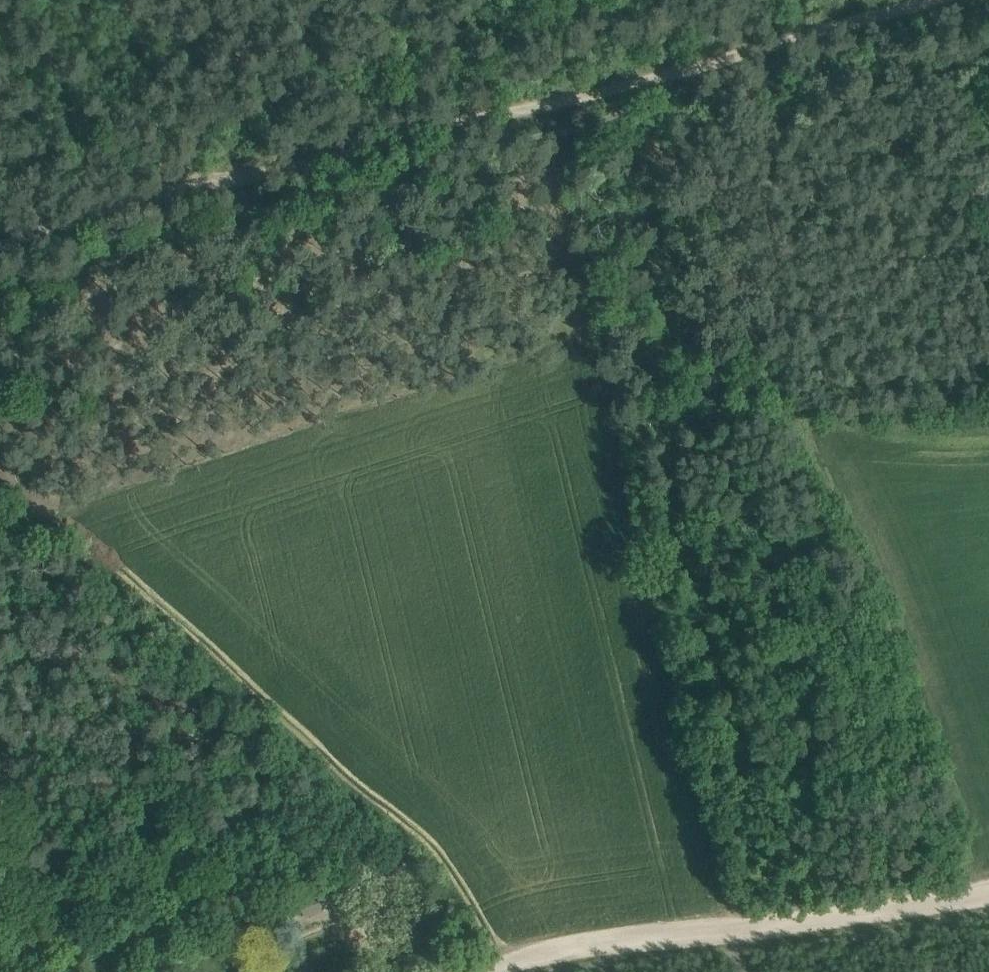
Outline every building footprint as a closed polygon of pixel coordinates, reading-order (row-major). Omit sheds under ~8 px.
[(361,896),(354,879),(335,887),(336,890),(318,896),(317,894),(299,901),(305,918),(324,912),(323,909),(341,902),(341,903),(361,896)]
